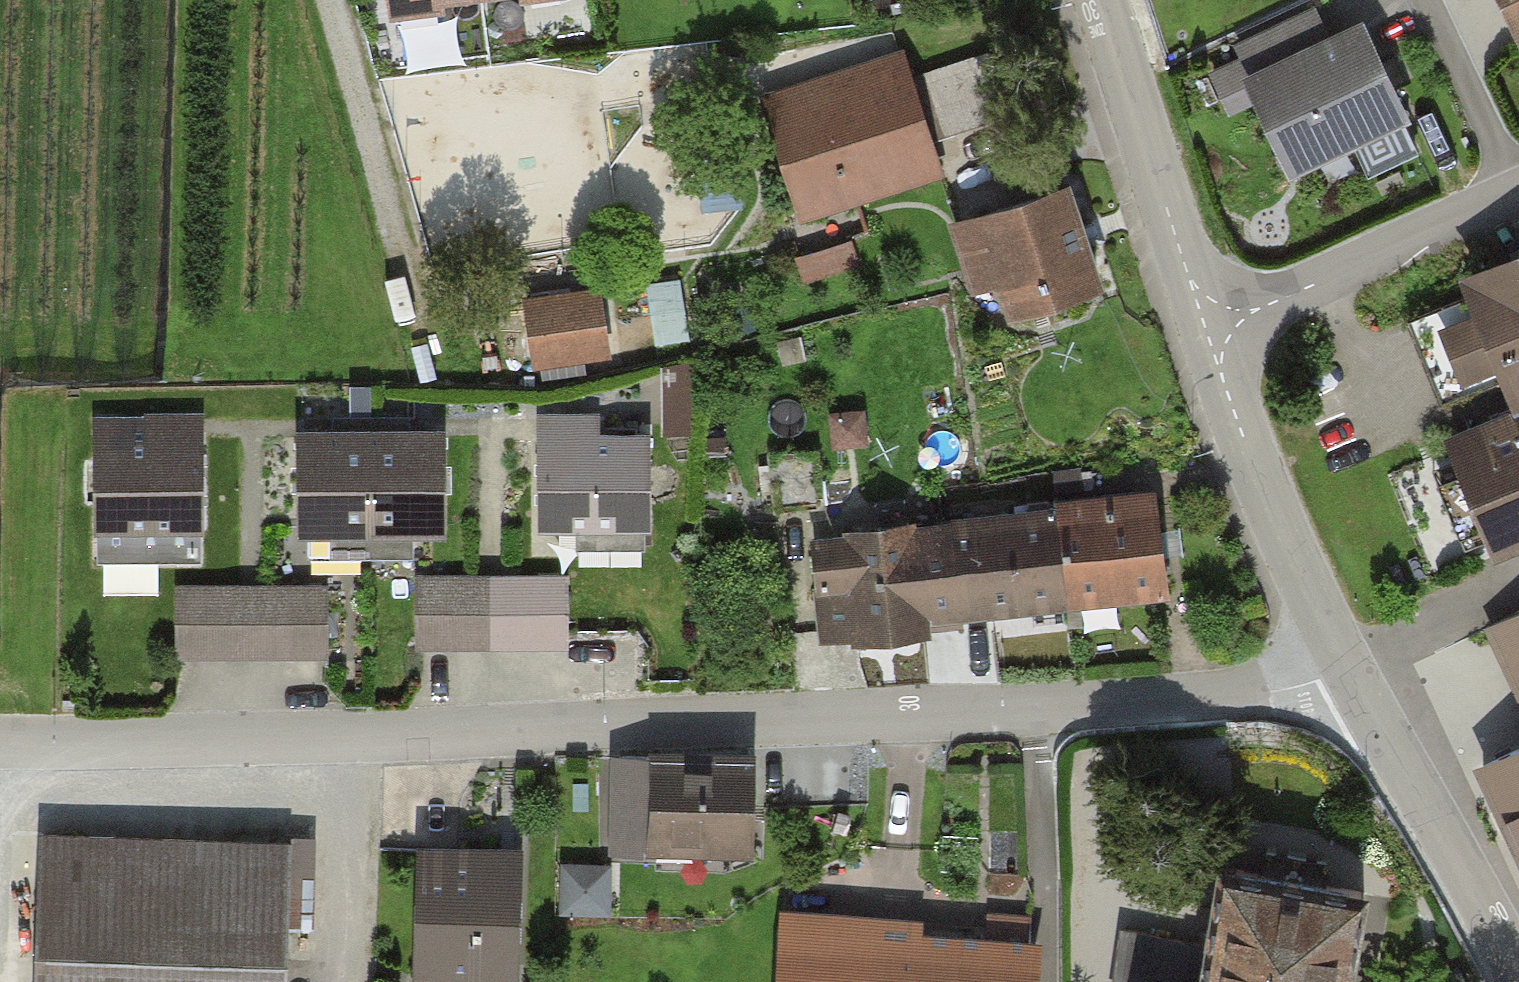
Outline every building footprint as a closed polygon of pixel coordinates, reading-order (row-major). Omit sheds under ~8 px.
[(1518,57),(1518,0),(1493,0),(1518,57)] [(1358,21),(1239,75),(1287,180),(1406,125),(1358,21)] [(906,81),(900,60),(768,102),(802,210),(933,168),(923,138),(1007,112),(989,55),(906,81)] [(1090,276),(1060,187),(960,221),(990,310),(1090,276)] [(1456,286),(1507,411),(1518,406),(1518,261),(1456,286)] [(649,285),(659,343),(689,337),(680,281),(649,285)] [(600,290),(527,301),(537,366),(610,355),(600,290)] [(662,367),(662,433),(693,434),(693,361),(662,367)] [(202,551),(200,410),(140,410),(140,435),(91,436),(93,535),(126,535),(126,552),(202,551)] [(1446,441),(1493,558),(1518,548),(1518,412),(1446,441)] [(643,535),(641,435),(590,436),(589,415),(535,416),(538,537),(643,535)] [(440,428),(364,430),(368,557),(406,556),(405,532),(443,531),(440,428)] [(331,558),(368,557),(364,430),(295,432),(298,536),(331,535),(331,558)] [(770,455),(776,512),(825,507),(819,450),(770,455)] [(1166,588),(1155,498),(1055,511),(1066,600),(1166,588)] [(1066,600),(1055,511),(945,526),(952,571),(918,576),(923,616),(1066,600)] [(855,640),(924,633),(923,616),(918,576),(952,571),(945,526),(814,538),(825,639),(855,637),(855,640)] [(561,575),(414,574),(414,653),(561,653),(561,575)] [(326,582),(175,585),(176,660),(327,658),(326,582)] [(1420,661),(1458,745),(1518,717),(1518,689),(1491,629),(1420,661)] [(1471,775),(1518,881),(1518,753),(1471,775)] [(741,850),(740,755),(644,756),(645,852),(741,850)] [(36,839),(36,981),(273,981),(273,840),(36,839)] [(417,848),(415,981),(514,981),(516,850),(417,848)] [(569,905),(615,905),(615,854),(569,854),(569,905)] [(1226,878),(1210,981),(1352,981),(1365,899),(1226,878)] [(1030,939),(776,929),(774,981),(1028,981),(1030,939)]
